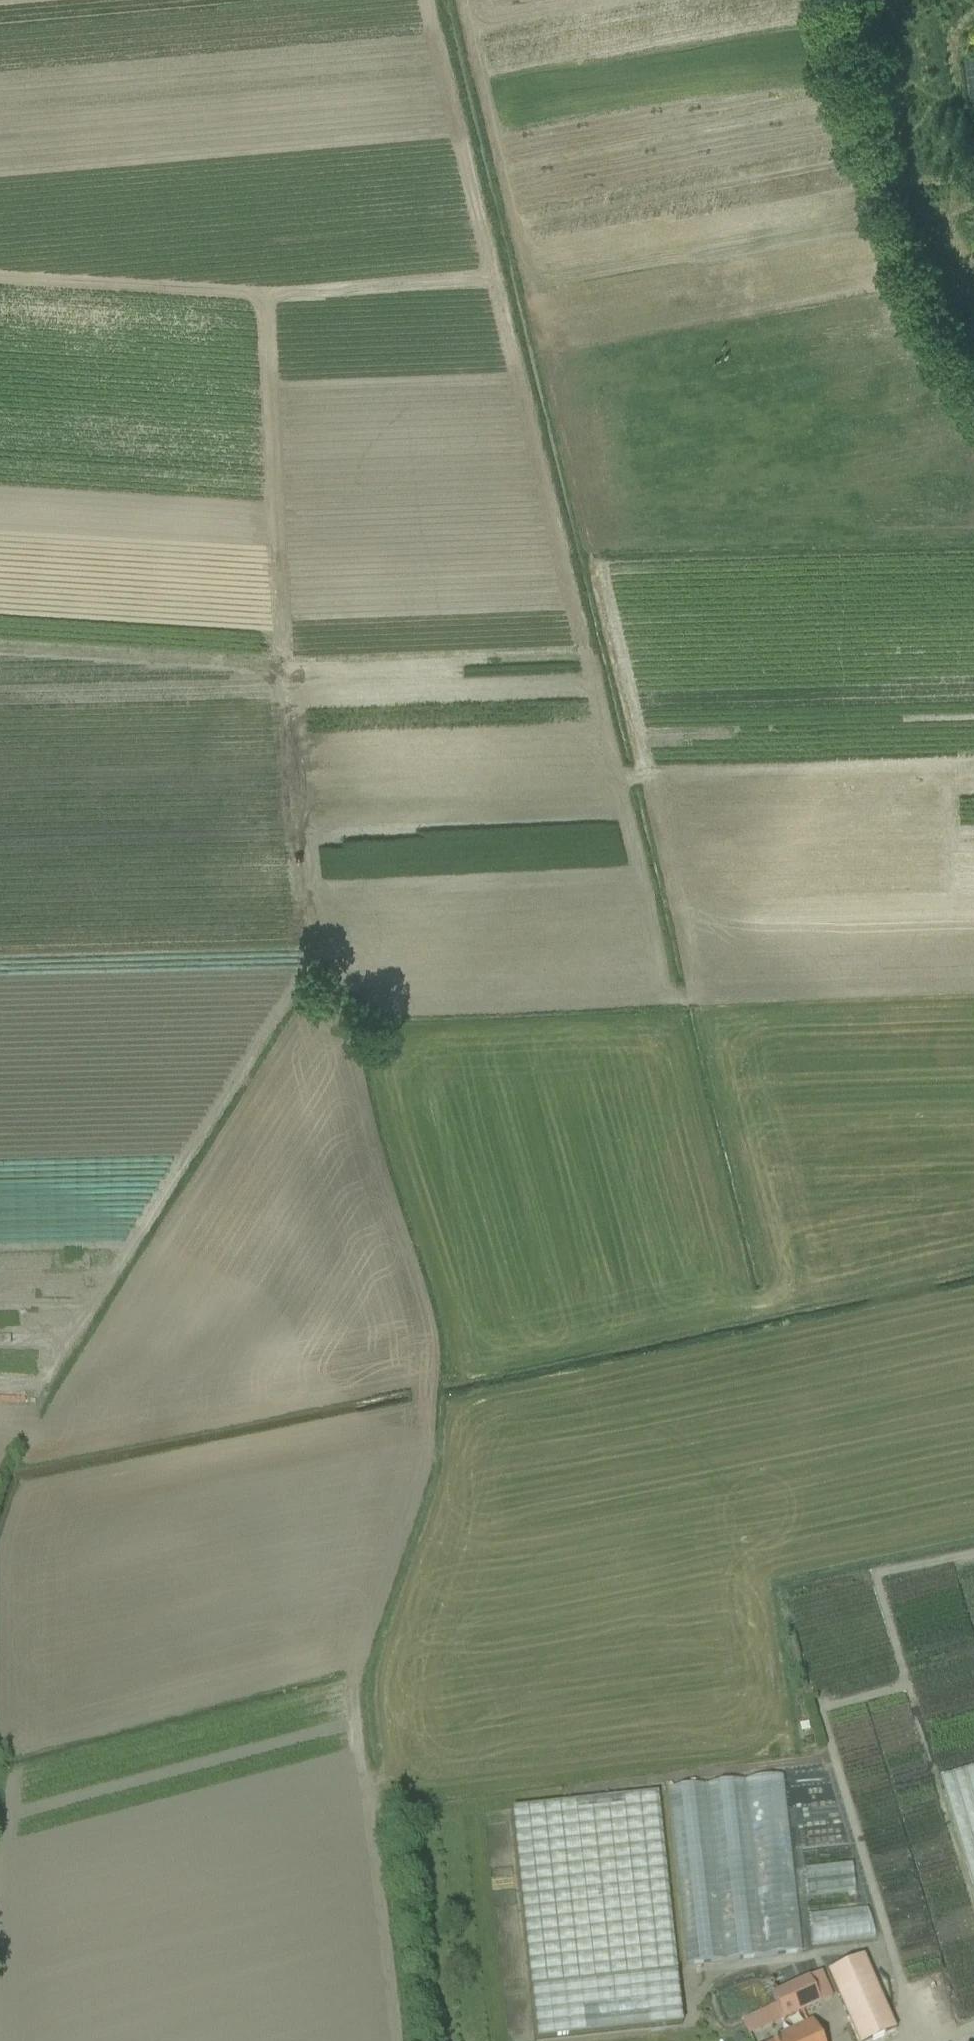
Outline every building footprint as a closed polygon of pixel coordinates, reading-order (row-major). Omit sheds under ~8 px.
[(963,115),(973,116),(973,106),(964,105),(963,115)] [(973,1892),(973,1770),(940,1780),(973,1892)] [(792,1781),(676,1791),(692,1967),(808,1956),(792,1781)] [(656,1795),(510,1810),(535,2040),(544,2040),(680,2026),(656,1795)] [(854,1891),(851,1865),(804,1870),(807,1896),(854,1891)] [(817,1915),(820,1949),(881,1942),(877,1909),(817,1915)] [(827,1976),(851,2031),(856,2040),(877,2040),(896,2033),(864,1960),(861,1961),(827,1976)] [(777,2006),(741,2021),(748,2036),(831,2000),(820,1974),(771,1994),(777,2006)] [(818,2038),(811,2024),(779,2038),(781,2040),(819,2040),(818,2038)]
